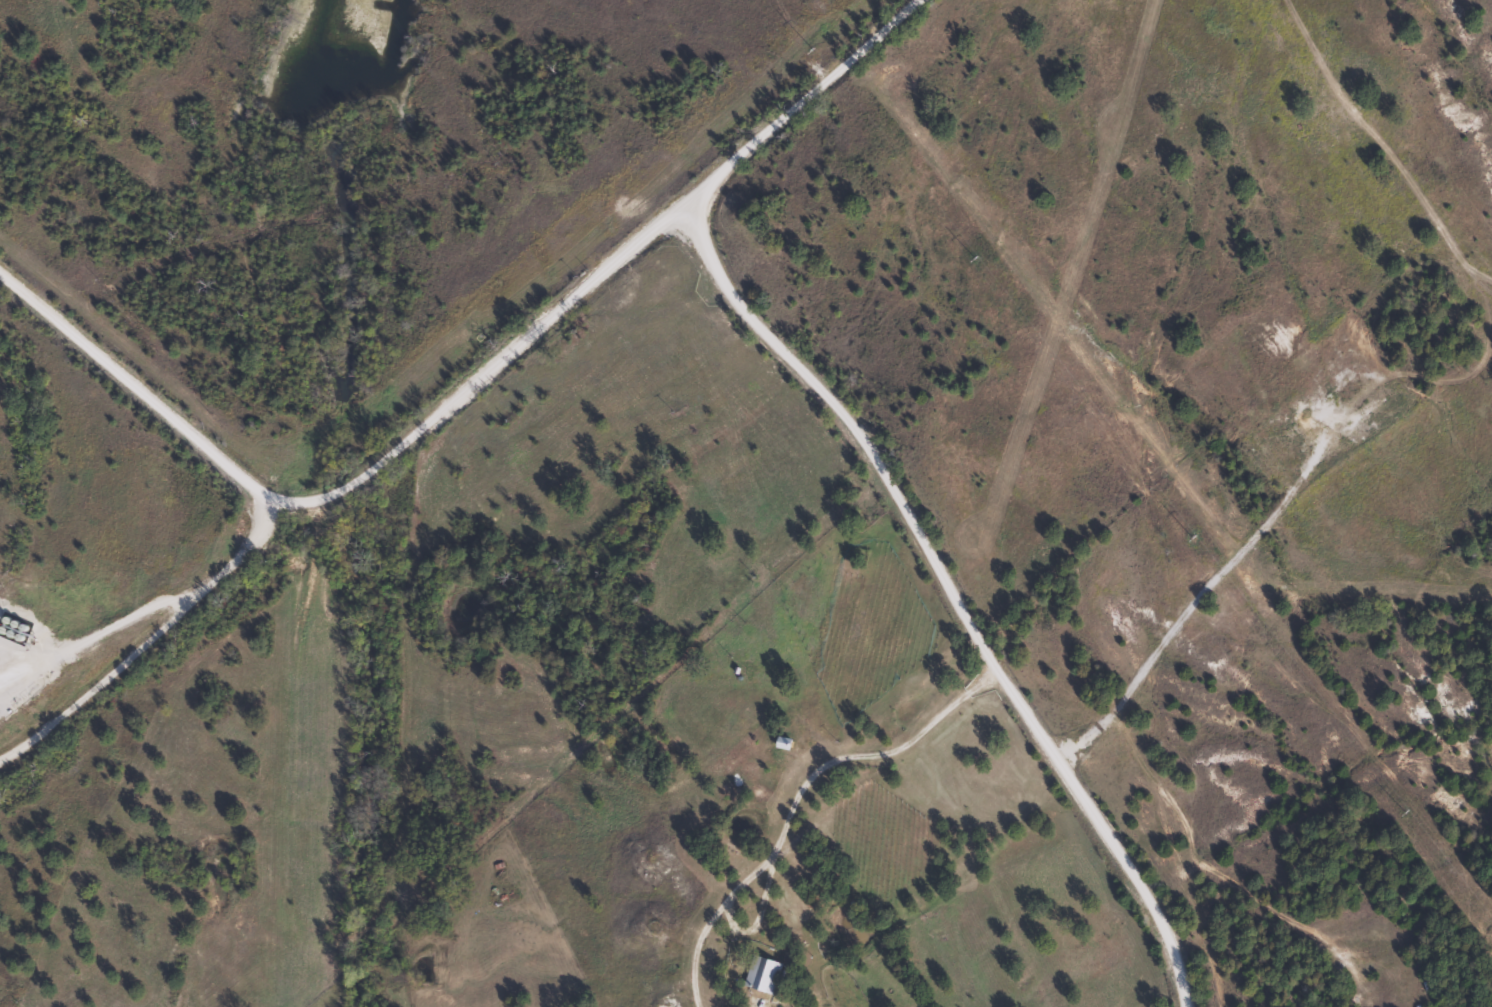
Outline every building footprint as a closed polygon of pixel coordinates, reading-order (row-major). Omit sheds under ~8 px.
[(741,986),(771,995),(781,963),(751,954),(741,986)]
